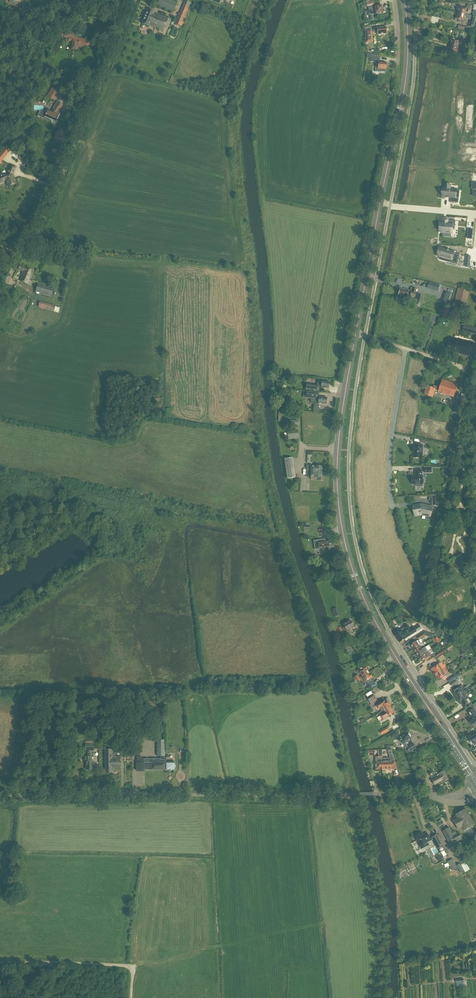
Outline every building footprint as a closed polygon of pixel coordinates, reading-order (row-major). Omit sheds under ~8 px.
[(170,0),(160,0),(157,5),(173,12),(177,3),(170,0)] [(186,1),(176,24),(182,26),(191,3),(186,1)] [(374,10),(373,10),(373,7),(368,8),(369,10),(366,10),(367,15),(369,15),(370,20),(374,19),(373,14),(385,12),(384,8),(382,9),(382,8),(382,6),(382,5),(374,6),(374,10)] [(469,9),(471,10),(472,6),(468,5),(467,8),(458,6),(457,13),(465,14),(466,12),(468,12),(469,9)] [(155,11),(148,9),(142,24),(149,26),(149,25),(163,30),(168,18),(154,13),(155,11)] [(468,22),(473,23),(473,21),(475,22),(475,17),(473,16),(465,14),(457,13),(455,19),(458,20),(458,19),(468,22)] [(51,36),(48,36),(49,40),(53,39),(53,37),(63,36),(64,30),(50,31),(51,36)] [(64,36),(70,37),(69,42),(74,42),(73,48),(77,48),(77,47),(87,48),(88,45),(90,45),(91,41),(88,41),(88,40),(74,38),(75,32),(65,30),(64,36)] [(452,43),(451,45),(452,45),(458,46),(459,44),(461,44),(462,40),(463,41),(464,37),(458,36),(457,40),(451,38),(450,42),(452,42),(452,43)] [(380,55),(367,54),(367,58),(371,58),(370,62),(376,62),(376,70),(375,70),(375,72),(378,72),(386,72),(387,63),(379,62),(380,55)] [(45,119),(45,117),(57,121),(60,114),(60,113),(58,112),(63,104),(58,101),(53,109),(55,110),(53,113),(48,111),(47,111),(45,110),(44,113),(40,111),(38,116),(45,119)] [(454,131),(452,143),(458,145),(458,147),(459,147),(467,147),(469,147),(470,138),(467,138),(468,133),(454,131)] [(3,180),(5,179),(9,186),(16,183),(13,175),(15,170),(10,168),(8,173),(2,175),(0,176),(0,181),(3,180)] [(443,188),(443,197),(447,197),(447,198),(448,198),(448,197),(449,197),(449,198),(450,198),(450,197),(451,198),(451,199),(452,199),(452,203),(459,204),(459,198),(456,198),(456,189),(450,189),(450,188),(445,187),(445,189),(443,188)] [(440,224),(440,231),(442,231),(442,233),(453,234),(453,228),(455,228),(454,228),(455,226),(456,220),(448,220),(448,219),(446,219),(446,220),(444,220),(444,219),(443,219),(442,224),(440,224)] [(442,248),(439,257),(448,259),(447,262),(457,264),(460,255),(454,253),(454,252),(450,250),(448,250),(448,249),(448,250),(442,248)] [(20,266),(18,269),(23,271),(19,280),(29,284),(34,271),(25,267),(20,266)] [(54,287),(38,283),(35,293),(52,297),(54,287)] [(398,294),(398,295),(409,298),(410,295),(415,297),(416,293),(417,290),(411,288),(410,291),(408,291),(408,290),(400,288),(399,292),(398,292),(398,294)] [(469,291),(459,288),(454,307),(464,310),(469,291)] [(450,294),(446,292),(442,302),(447,303),(450,294)] [(423,296),(418,295),(415,304),(421,306),(423,296)] [(40,301),(39,308),(54,312),(55,306),(40,301)] [(463,331),(475,334),(475,328),(464,325),(463,331)] [(451,337),(447,350),(469,356),(473,343),(451,337)] [(459,384),(443,379),(440,387),(434,385),(434,388),(428,386),(425,394),(433,397),(435,390),(439,391),(439,392),(455,397),(459,384)] [(329,383),(329,382),(318,380),(317,385),(306,383),(306,389),(317,390),(317,387),(328,388),(328,385),(329,385),(329,383)] [(326,404),(327,397),(316,397),(316,396),(315,396),(315,392),(307,392),(306,398),(311,398),(310,402),(314,402),(314,406),(318,406),(318,403),(326,404)] [(415,446),(414,446),(413,452),(414,452),(414,458),(422,458),(423,445),(415,445),(415,446)] [(292,457),(284,458),(287,478),(295,477),(292,457)] [(416,477),(412,477),(412,485),(416,484),(424,484),(424,483),(425,482),(425,479),(424,478),(423,478),(423,476),(422,476),(422,470),(416,470),(416,477)] [(306,473),(306,477),(311,477),(314,477),(316,477),(316,480),(320,481),(321,479),(321,477),(322,477),(322,472),(311,471),(311,473),(306,473)] [(418,506),(414,507),(415,516),(422,515),(422,513),(431,514),(433,506),(422,504),(418,504),(418,506)] [(314,541),(315,547),(323,546),(323,548),(326,548),(327,551),(331,550),(330,548),(334,547),(333,540),(325,541),(322,541),(322,539),(314,541)] [(340,626),(336,629),(340,636),(344,633),(344,632),(350,629),(349,628),(353,626),(350,620),(343,624),(345,628),(342,629),(340,626)] [(401,642),(403,641),(403,640),(406,638),(410,636),(416,632),(417,632),(422,628),(419,625),(414,628),(414,627),(411,629),(408,625),(405,627),(401,629),(394,633),(395,635),(397,638),(400,642),(401,641),(401,642)] [(418,640),(411,645),(411,646),(412,647),(413,647),(414,649),(421,644),(421,643),(420,643),(418,640)] [(421,644),(414,649),(415,651),(414,651),(415,652),(416,652),(416,653),(419,651),(422,649),(421,647),(424,645),(423,643),(421,644)] [(346,645),(343,646),(348,654),(351,652),(349,649),(348,649),(346,645)] [(419,651),(416,653),(417,654),(416,654),(417,655),(418,655),(419,657),(429,651),(431,649),(429,645),(422,649),(419,651)] [(429,651),(419,657),(420,659),(420,660),(421,660),(421,661),(425,659),(426,661),(435,656),(434,653),(431,649),(429,651)] [(434,656),(436,659),(447,652),(445,649),(434,656)] [(431,669),(435,675),(445,668),(441,661),(440,661),(439,662),(438,663),(439,663),(434,666),(435,667),(431,669)] [(359,674),(360,673),(362,676),(369,672),(367,670),(368,670),(367,669),(367,668),(367,667),(366,667),(365,666),(357,671),(359,674)] [(445,668),(435,675),(438,680),(442,678),(442,679),(447,676),(447,677),(448,677),(449,676),(449,674),(445,668)] [(366,682),(373,677),(372,676),(372,675),(371,674),(370,674),(369,672),(362,676),(366,682)] [(468,686),(462,690),(460,687),(453,692),(453,693),(454,695),(455,695),(456,697),(470,689),(468,686)] [(466,696),(468,694),(472,692),(470,689),(456,697),(458,700),(458,701),(459,702),(460,702),(460,703),(462,702),(466,708),(471,704),(467,699),(466,696)] [(387,699),(380,703),(379,704),(373,694),(367,698),(373,708),(376,706),(378,708),(379,707),(382,711),(383,710),(390,706),(391,706),(388,702),(388,701),(389,700),(389,699),(388,699),(388,698),(387,699)] [(392,709),(390,706),(383,710),(385,713),(381,716),(383,719),(389,715),(390,716),(390,715),(392,714),(392,715),(393,715),(394,715),(395,714),(394,713),(392,709)] [(411,737),(408,733),(405,735),(400,738),(401,740),(406,749),(407,748),(409,752),(416,748),(414,743),(408,747),(406,743),(411,739),(410,738),(411,737)] [(157,756),(165,756),(165,740),(157,740),(157,756)] [(94,743),(85,743),(85,751),(94,751),(94,743)] [(112,768),(120,768),(120,756),(115,756),(115,749),(112,749),(105,749),(105,769),(107,769),(107,771),(110,771),(110,769),(112,769),(112,768)] [(396,768),(392,750),(388,751),(390,758),(382,759),(383,769),(392,769),(392,768),(396,768)] [(92,753),(84,753),(84,761),(86,761),(86,769),(93,769),(93,765),(95,765),(95,762),(93,762),(93,761),(92,761),(92,753)] [(141,756),(137,756),(137,771),(144,771),(144,770),(165,770),(165,771),(169,771),(172,771),(175,771),(175,762),(166,762),(166,760),(165,760),(165,758),(164,758),(164,756),(160,756),(160,759),(157,759),(144,759),(144,758),(141,758),(141,756)] [(444,771),(431,778),(436,786),(449,779),(444,771)] [(425,778),(418,779),(420,789),(427,788),(425,778)] [(466,811),(458,815),(454,817),(455,821),(457,824),(470,817),(466,811)] [(463,825),(465,829),(473,824),(470,817),(457,824),(459,827),(463,825)] [(447,839),(453,835),(449,828),(443,831),(447,839)] [(422,832),(415,836),(421,849),(428,845),(427,843),(433,840),(432,837),(430,838),(427,833),(423,835),(422,832)] [(453,835),(447,839),(461,865),(464,863),(455,847),(457,846),(455,842),(462,839),(459,832),(453,835)] [(438,834),(432,837),(433,840),(436,845),(440,853),(446,850),(442,842),(438,834)] [(453,859),(448,862),(452,870),(457,868),(453,859)]
